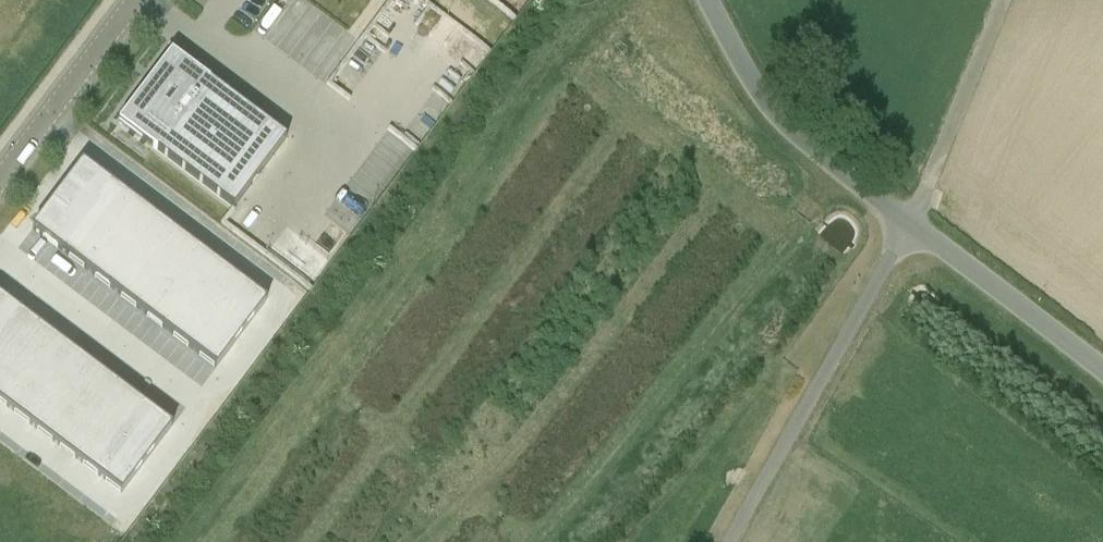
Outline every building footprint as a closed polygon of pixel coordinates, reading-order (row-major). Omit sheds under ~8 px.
[(171,52),(118,122),(233,208),(286,138),(171,52)] [(82,163),(32,229),(215,367),(265,301),(82,163)] [(121,492),(171,426),(0,298),(0,401),(121,492)]
